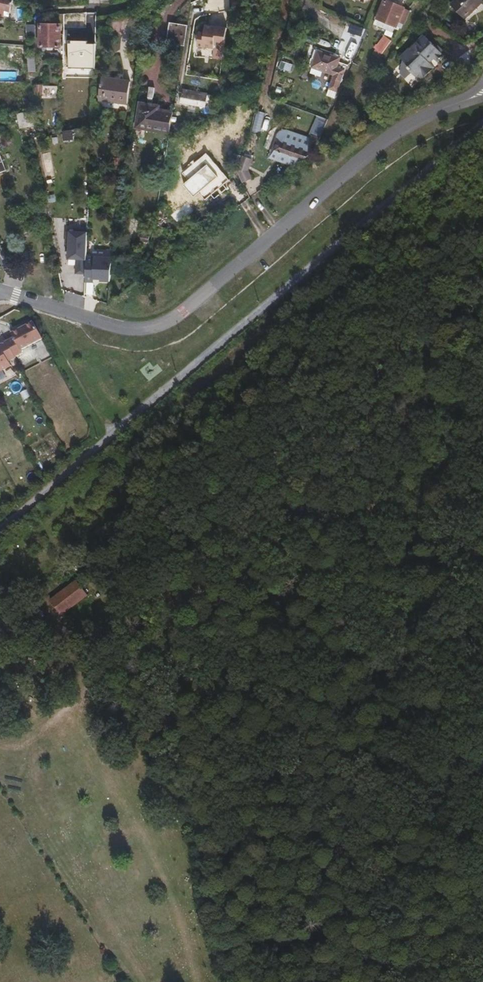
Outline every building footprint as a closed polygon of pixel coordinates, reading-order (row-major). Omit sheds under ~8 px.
[(13,0),(0,0),(0,15),(4,16),(6,10),(10,11),(13,0)] [(482,4),(482,0),(464,0),(476,11),(482,4)] [(395,28),(403,9),(385,2),(377,21),(378,21),(395,28)] [(222,32),(224,15),(210,13),(209,18),(203,17),(201,29),(222,32)] [(392,34),(395,28),(378,21),(375,27),(392,34)] [(40,47),(60,47),(61,25),(40,24),(40,47)] [(184,46),(188,28),(170,24),(167,43),(184,46)] [(27,39),(36,39),(36,26),(27,26),(27,27),(27,39)] [(442,34),(436,28),(430,34),(435,40),(442,34)] [(442,34),(435,40),(430,34),(411,51),(431,73),(444,61),(437,53),(441,49),(448,56),(455,49),(442,34)] [(391,42),(385,38),(376,50),(382,55),(391,42)] [(338,63),(340,58),(317,51),(311,68),(333,75),(329,89),(338,92),(346,65),(338,63)] [(127,104),(130,83),(102,80),(99,100),(127,104)] [(205,107),(207,95),(183,91),(180,103),(205,107)] [(151,109),(152,105),(139,103),(135,127),(169,132),(173,112),(158,110),(151,109)] [(17,114),(20,128),(31,126),(29,112),(17,114)] [(313,156),(319,141),(311,139),(306,152),(276,142),(271,154),(301,165),(313,156)] [(250,171),(254,161),(244,157),(239,171),(244,184),(254,181),(250,171)] [(86,231),(66,230),(65,243),(68,243),(68,257),(78,257),(77,272),(85,272),(85,256),(86,255),(86,231)] [(110,256),(86,255),(85,272),(85,281),(93,281),(93,278),(100,278),(100,280),(109,280),(110,256)] [(381,295),(391,287),(387,282),(377,290),(381,295)] [(7,340),(0,344),(0,369),(10,364),(7,360),(15,355),(7,340)] [(58,615),(84,596),(73,583),(47,603),(58,615)]
